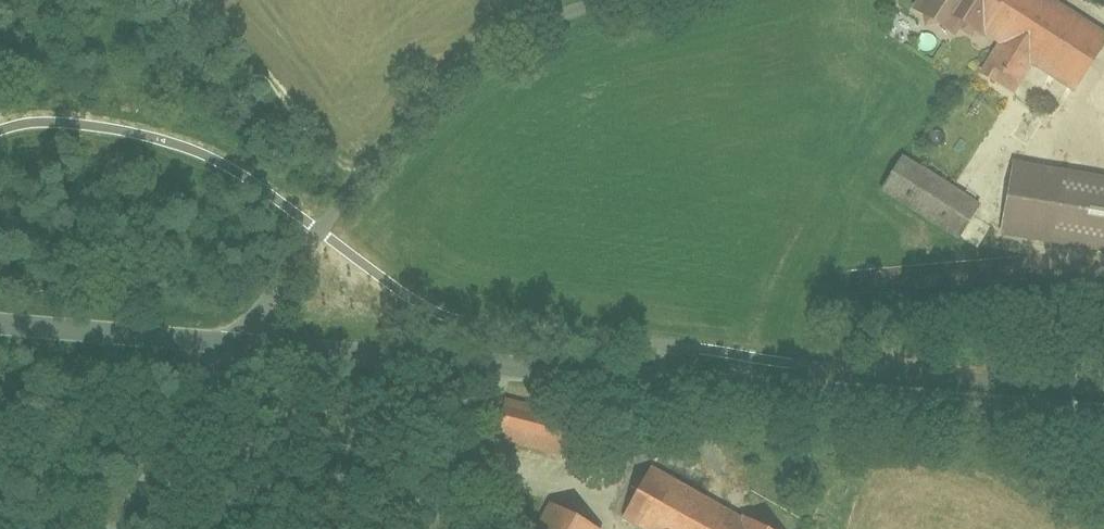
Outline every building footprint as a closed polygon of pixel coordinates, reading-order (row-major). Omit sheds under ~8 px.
[(1038,0),(936,0),(914,34),(968,69),(983,47),(1065,100),(1103,43),(1038,0)] [(892,161),(869,199),(954,250),(977,212),(892,161)] [(988,241),(1103,263),(1103,188),(1002,168),(988,241)] [(498,393),(484,450),(571,471),(585,415),(498,393)] [(654,476),(625,527),(629,528),(750,528),(654,476)] [(538,510),(528,528),(577,528),(538,510)]
